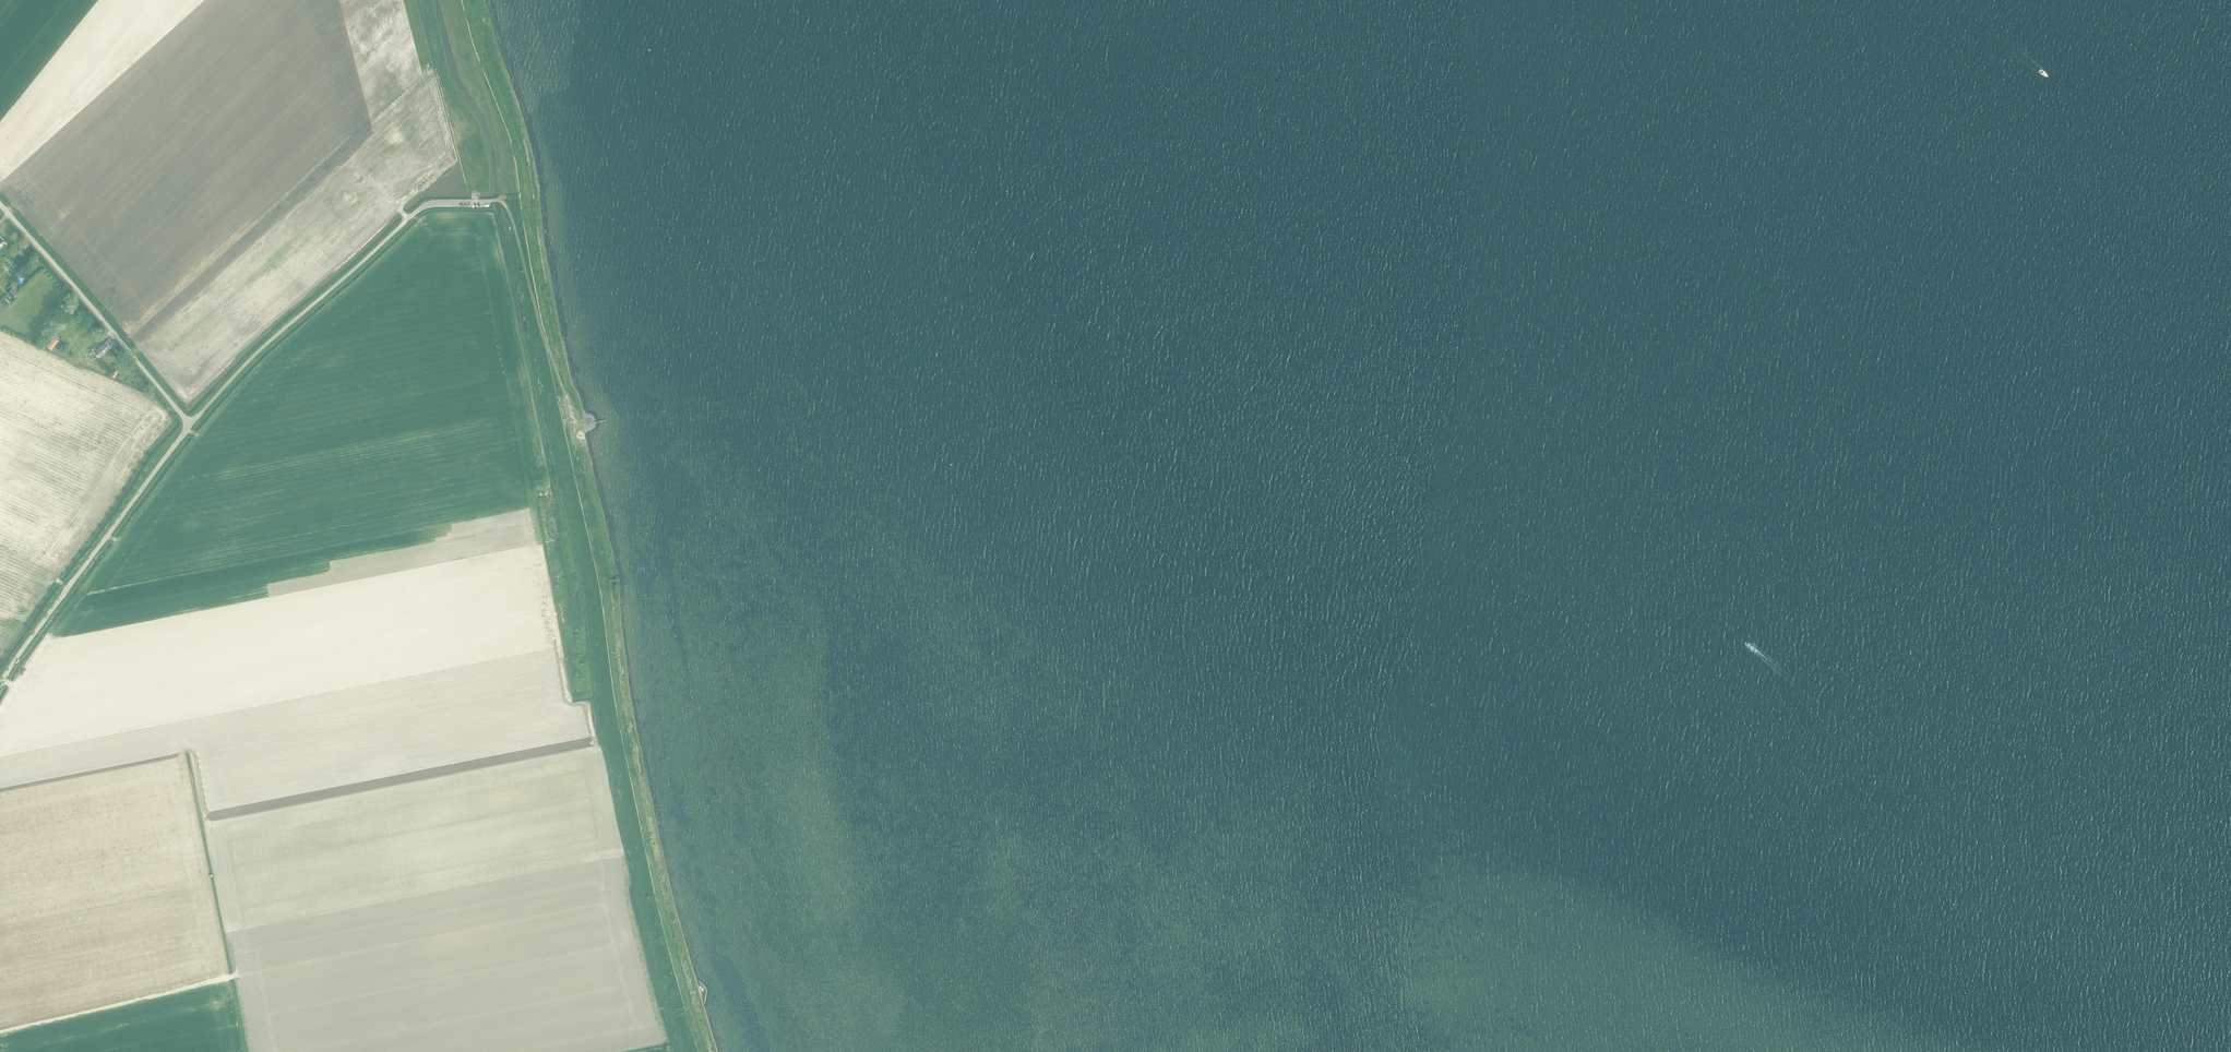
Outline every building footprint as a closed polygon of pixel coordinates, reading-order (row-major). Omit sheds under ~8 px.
[(14,297),(14,298),(19,293),(18,292),(21,290),(15,284),(7,293),(12,298),(14,297)] [(78,320),(83,326),(87,322),(82,317),(78,320)] [(51,349),(59,341),(57,339),(54,337),(47,346),(51,349)] [(112,340),(110,342),(108,339),(96,349),(94,347),(91,349),(99,359),(114,346),(112,344),(114,343),(112,340)]
